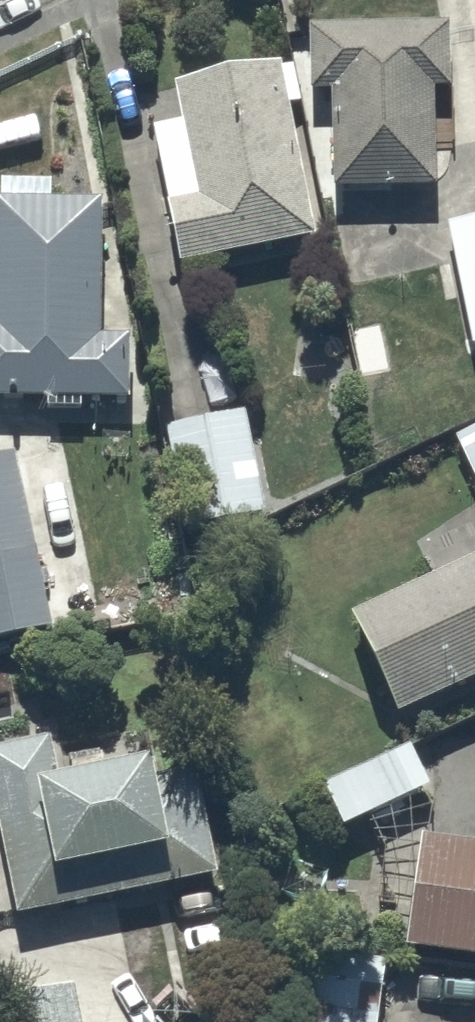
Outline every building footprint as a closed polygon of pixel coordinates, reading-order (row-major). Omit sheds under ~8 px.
[(308,32),(308,100),(331,100),(330,194),(434,195),(435,95),(449,96),(450,33),(308,32)] [(153,136),(180,270),(315,243),(288,109),(300,107),(293,70),(281,72),(280,68),(171,90),(179,130),(153,136)] [(45,408),(45,415),(80,415),(81,407),(128,407),(129,344),(99,344),(100,208),(50,208),(51,184),(1,184),(1,207),(0,207),(0,408),(45,408)] [(471,350),(474,349),(474,223),(446,229),(450,248),(441,250),(447,278),(455,276),(471,350)] [(183,536),(265,522),(244,418),(165,432),(183,536)] [(474,486),(474,433),(454,442),(474,486)] [(51,635),(16,459),(0,462),(0,645),(51,635)] [(396,721),(474,683),(474,561),(349,622),(396,721)] [(16,925),(219,885),(197,775),(154,784),(150,767),(58,785),(49,744),(0,754),(0,844),(16,925)] [(321,791),(341,835),(428,796),(408,751),(321,791)] [(404,955),(474,966),(474,847),(421,839),(404,955)] [(384,973),(298,961),(290,1021),(377,1021),(384,973)] [(4,1007),(7,1021),(80,1021),(73,992),(4,1007)]
